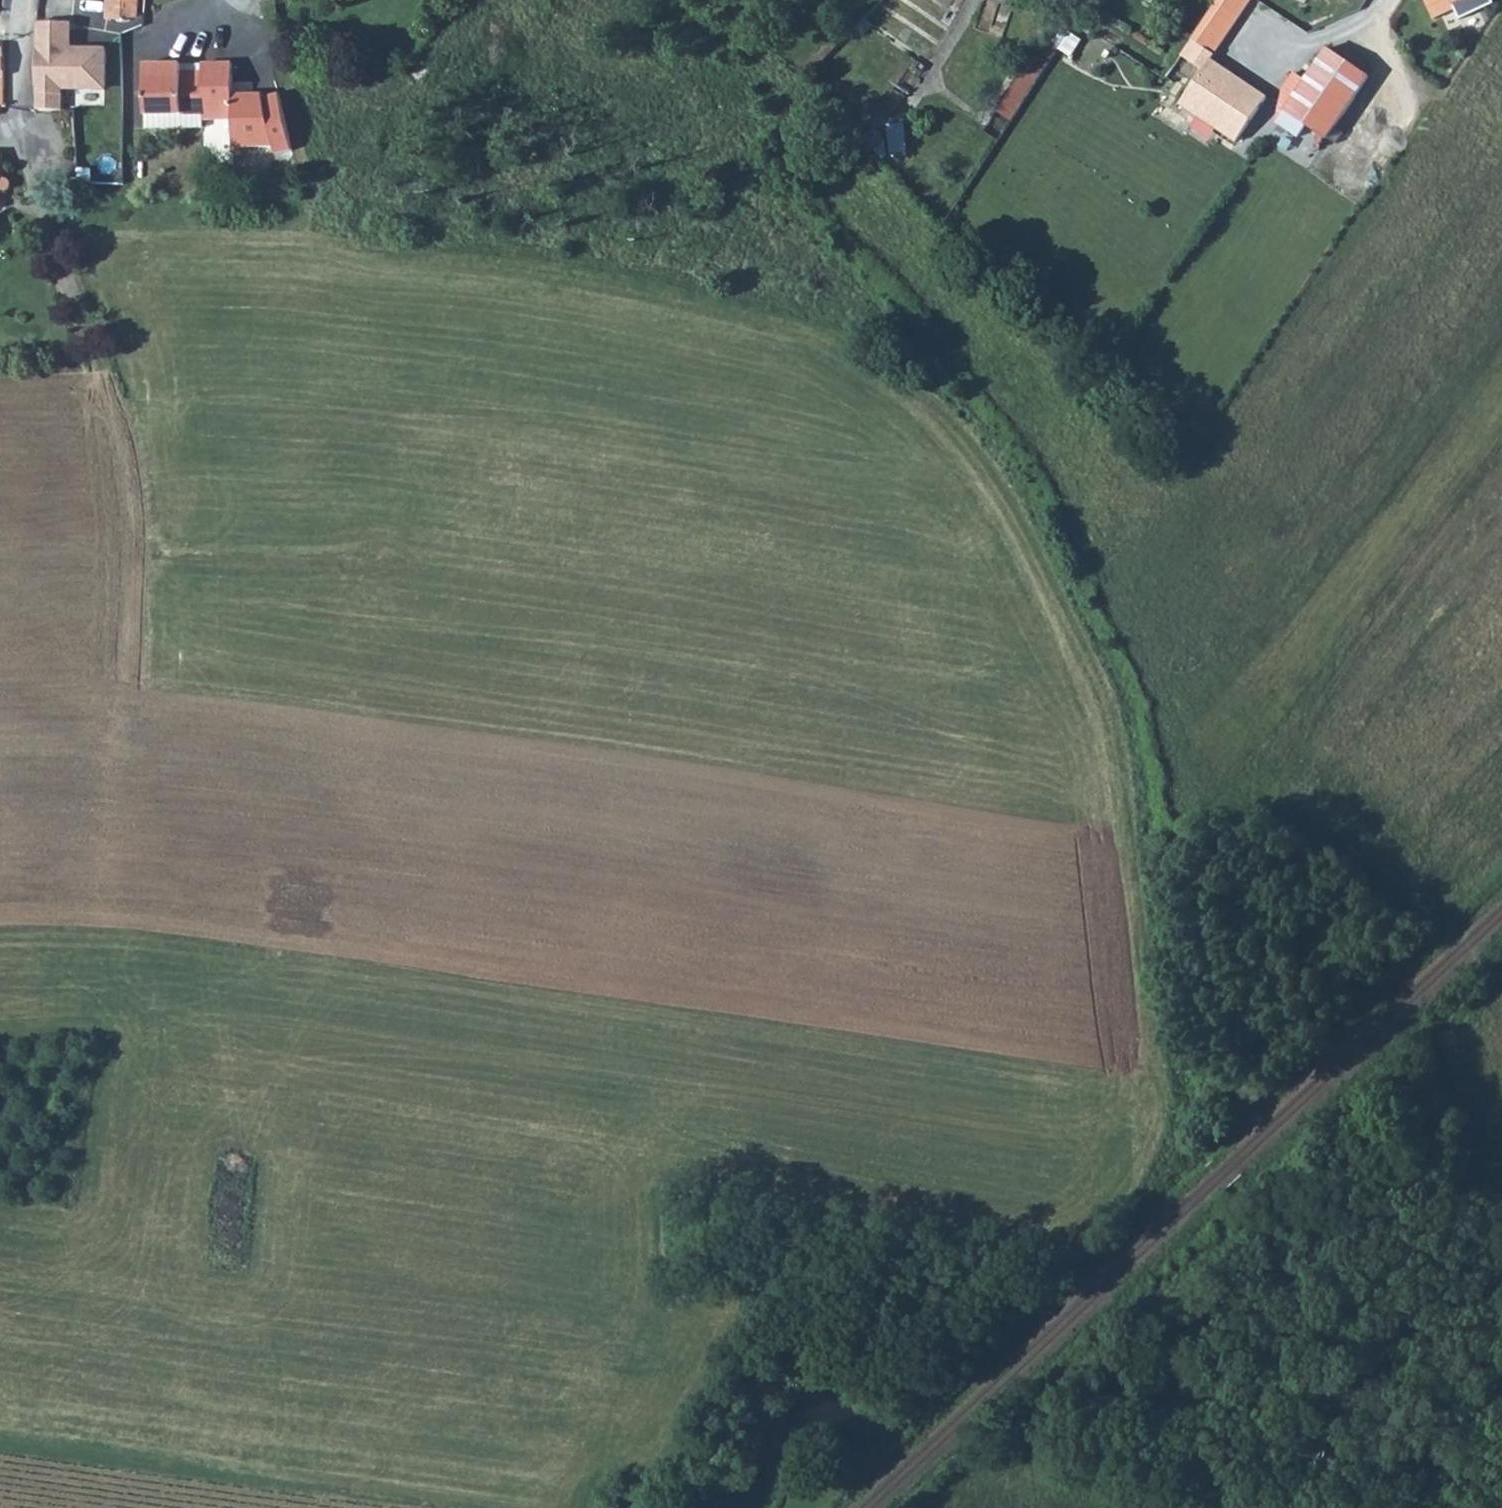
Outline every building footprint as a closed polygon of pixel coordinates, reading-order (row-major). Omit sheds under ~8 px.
[(109,19),(139,18),(140,0),(108,0),(109,19)] [(1082,14),(1091,0),(1070,0),(1068,4),(1082,14)] [(1214,55),(1251,0),(1216,0),(1191,39),(1196,42),(1214,55)] [(1435,14),(1457,5),(1455,0),(1429,0),(1435,14)] [(999,141),(1074,26),(1058,16),(984,131),(999,141)] [(77,22),(38,21),(37,110),(65,110),(65,90),(110,91),(111,48),(77,47),(77,22)] [(1186,56),(1204,69),(1214,55),(1196,42),(1186,56)] [(1283,110),(1325,139),(1368,78),(1326,49),(1283,110)] [(1270,98),(1216,61),(1186,105),(1239,142),(1270,98)] [(279,96),(263,99),(262,96),(231,96),(231,65),(144,65),(145,130),(201,130),(201,121),(231,121),(231,148),(272,149),(274,156),(292,151),(279,96)] [(6,191),(8,188),(8,181),(5,178),(0,178),(0,191),(6,191)]
